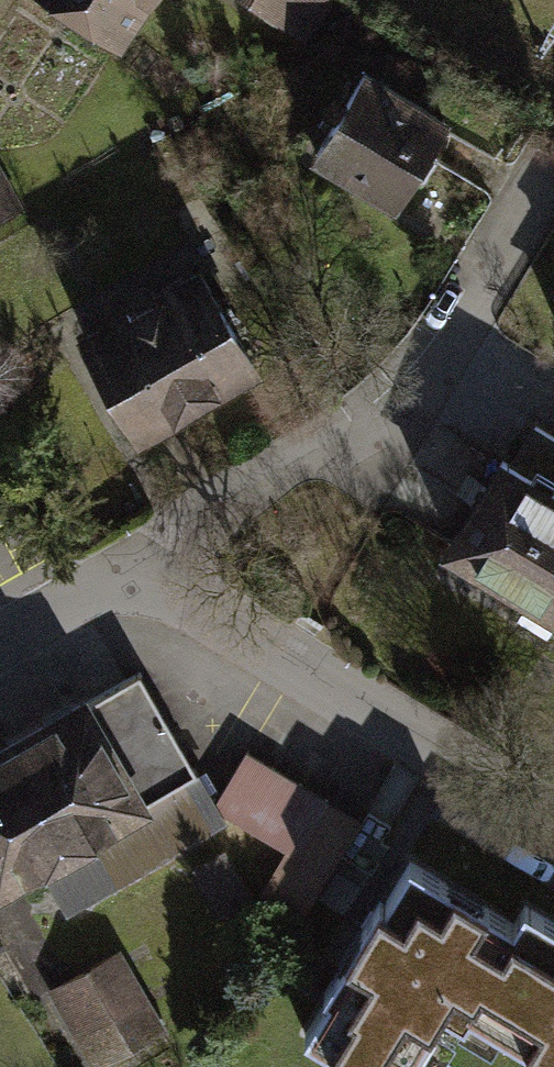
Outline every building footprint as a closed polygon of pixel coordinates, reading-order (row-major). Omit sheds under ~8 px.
[(114,33),(136,0),(64,0),(114,33)] [(309,30),(327,0),(257,0),(309,30)] [(300,149),(391,200),(443,109),(353,57),(300,149)] [(196,257),(72,328),(131,433),(256,362),(196,257)] [(486,443),(428,537),(550,611),(553,604),(553,438),(527,421),(506,455),(486,443)] [(0,734),(0,879),(36,860),(60,906),(216,823),(140,680),(88,707),(81,692),(0,734)] [(356,820),(249,755),(218,807),(282,846),(256,889),(299,915),(356,820)] [(507,913),(403,849),(293,1027),(359,1066),(412,1066),(450,1006),(507,913)] [(519,893),(507,913),(450,1006),(550,1066),(553,1066),(553,914),(519,893)] [(121,951),(55,986),(79,1032),(146,997),(121,951)]
